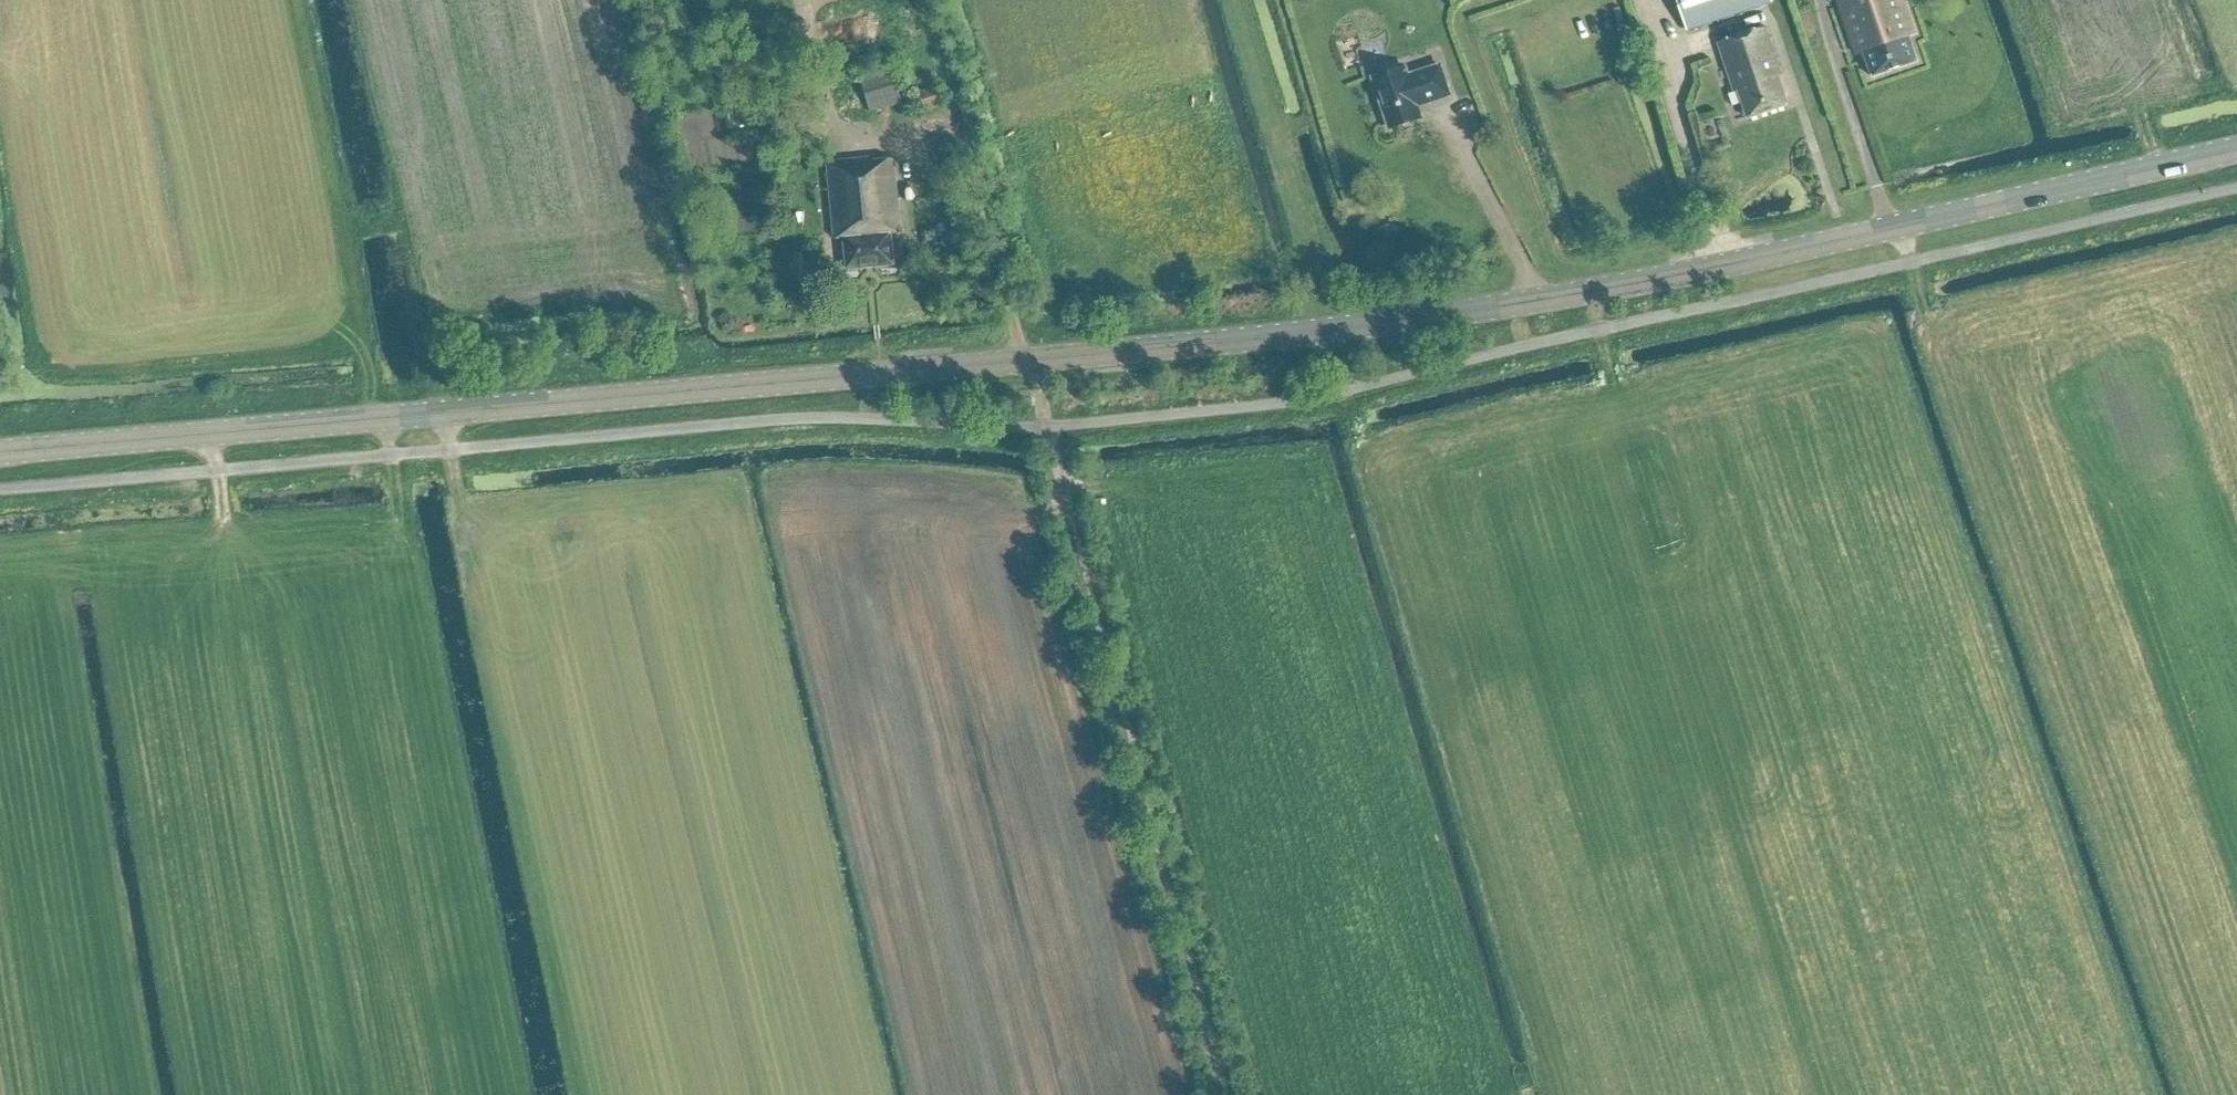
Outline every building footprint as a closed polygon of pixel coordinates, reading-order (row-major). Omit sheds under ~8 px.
[(1773,2),(1772,0),(1676,0),(1687,30),(1773,2)] [(1908,36),(1915,34),(1903,0),(1838,0),(1856,54),(1863,52),(1871,76),(1916,61),(1908,36)] [(1787,105),(1777,77),(1781,75),(1765,27),(1717,43),(1734,91),(1738,90),(1747,119),(1787,105)] [(1449,95),(1440,66),(1407,76),(1404,67),(1373,77),(1390,128),(1421,118),(1416,102),(1426,98),(1428,102),(1449,95)] [(904,104),(894,67),(860,76),(870,113),(904,104)] [(917,110),(943,103),(938,87),(913,94),(917,110)] [(875,160),(874,157),(827,162),(834,239),(844,238),(847,268),(894,264),(891,233),(900,232),(893,159),(875,160)]
